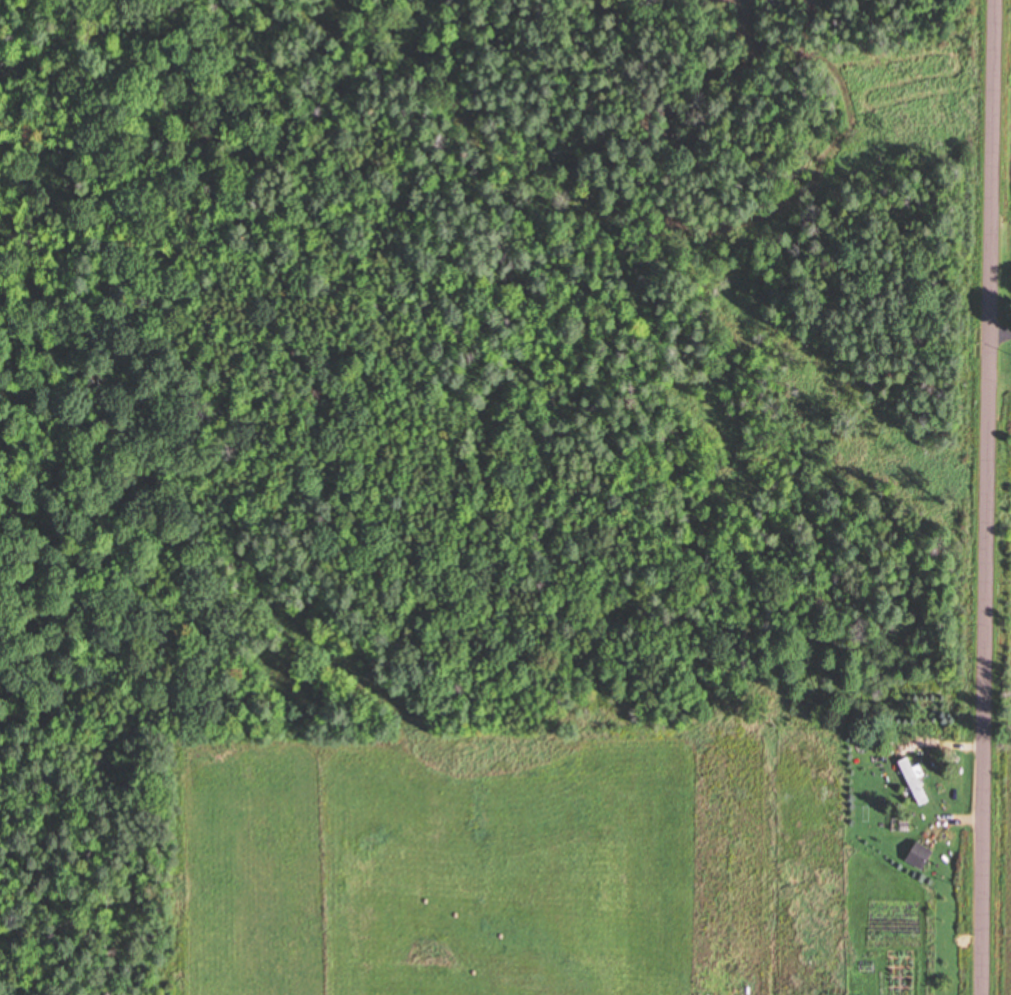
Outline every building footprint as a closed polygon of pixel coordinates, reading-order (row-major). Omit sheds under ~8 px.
[(921,780),(928,777),(922,766),(916,769),(910,758),(900,763),(922,807),(932,802),(921,780)] [(926,872),(936,853),(919,843),(909,863),(926,872)]
